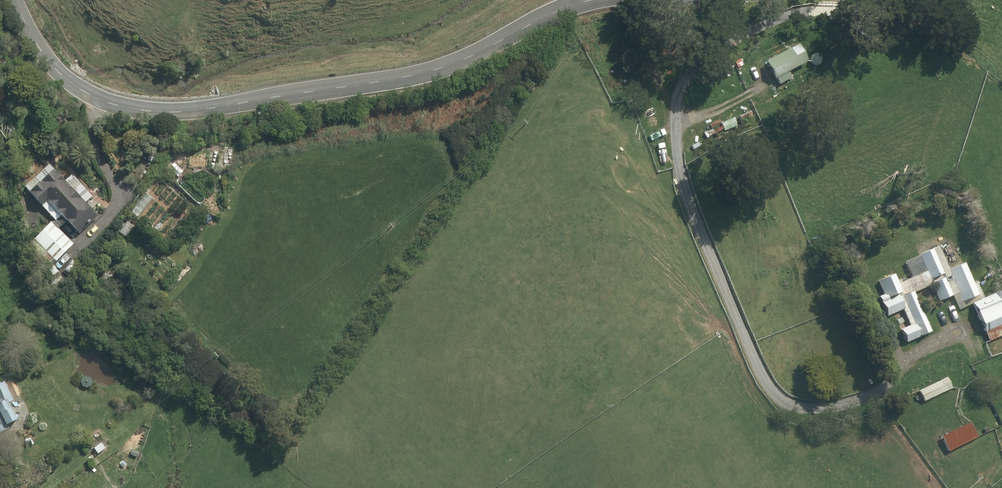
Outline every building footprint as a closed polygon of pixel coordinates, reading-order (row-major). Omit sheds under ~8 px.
[(809,62),(800,46),(767,63),(776,80),(777,79),(780,85),(792,79),(789,73),(809,62)] [(738,126),(734,118),(722,124),(725,131),(738,126)] [(183,171),(174,163),(169,169),(178,177),(183,171)] [(65,181),(50,165),(26,187),(56,221),(53,223),(58,229),(67,221),(79,234),(97,217),(85,204),(93,197),(72,175),(65,181)] [(58,229),(53,223),(52,222),(34,239),(55,262),(73,244),(58,229)] [(973,304),(990,342),(1001,337),(1001,291),(985,298),(978,282),(974,283),(966,263),(953,269),(953,267),(950,269),(950,270),(949,270),(939,247),(905,263),(912,279),(900,284),(895,275),(879,281),(885,295),(880,297),(888,317),(903,310),(911,326),(901,330),(907,343),(932,332),(915,293),(933,285),(940,302),(953,297),(959,310),(973,304)] [(925,402),(953,389),(947,378),(920,392),(925,402)] [(9,429),(8,425),(18,420),(9,403),(14,401),(5,383),(1,384),(0,382),(0,433),(9,429)] [(979,438),(972,423),(942,437),(950,452),(979,438)] [(106,449),(101,443),(94,449),(98,454),(106,449)]
